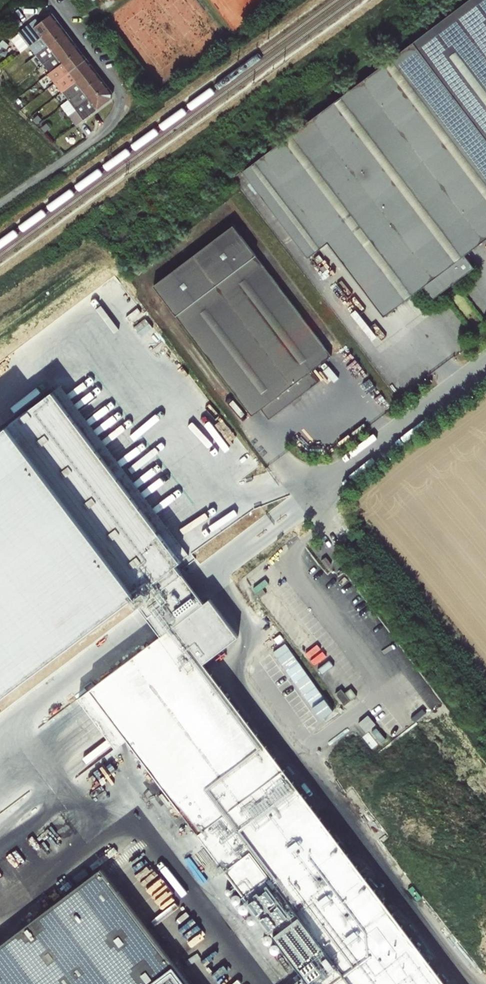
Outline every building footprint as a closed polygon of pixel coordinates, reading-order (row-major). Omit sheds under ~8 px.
[(236,157),(307,260),(332,243),(384,317),(428,286),(435,297),(477,268),(466,252),(485,239),(485,0),(465,0),(236,157)] [(63,104),(77,125),(116,98),(57,12),(36,26),(34,22),(12,37),(23,52),(32,46),(69,99),(63,104)] [(157,280),(250,417),(264,408),(270,417),(322,382),(314,369),(331,357),(240,224),(157,280)] [(74,716),(86,707),(83,702),(70,712),(74,716)] [(104,727),(70,750),(77,759),(83,755),(88,762),(115,743),(104,727)] [(102,868),(0,944),(0,983),(189,983),(102,868)]
